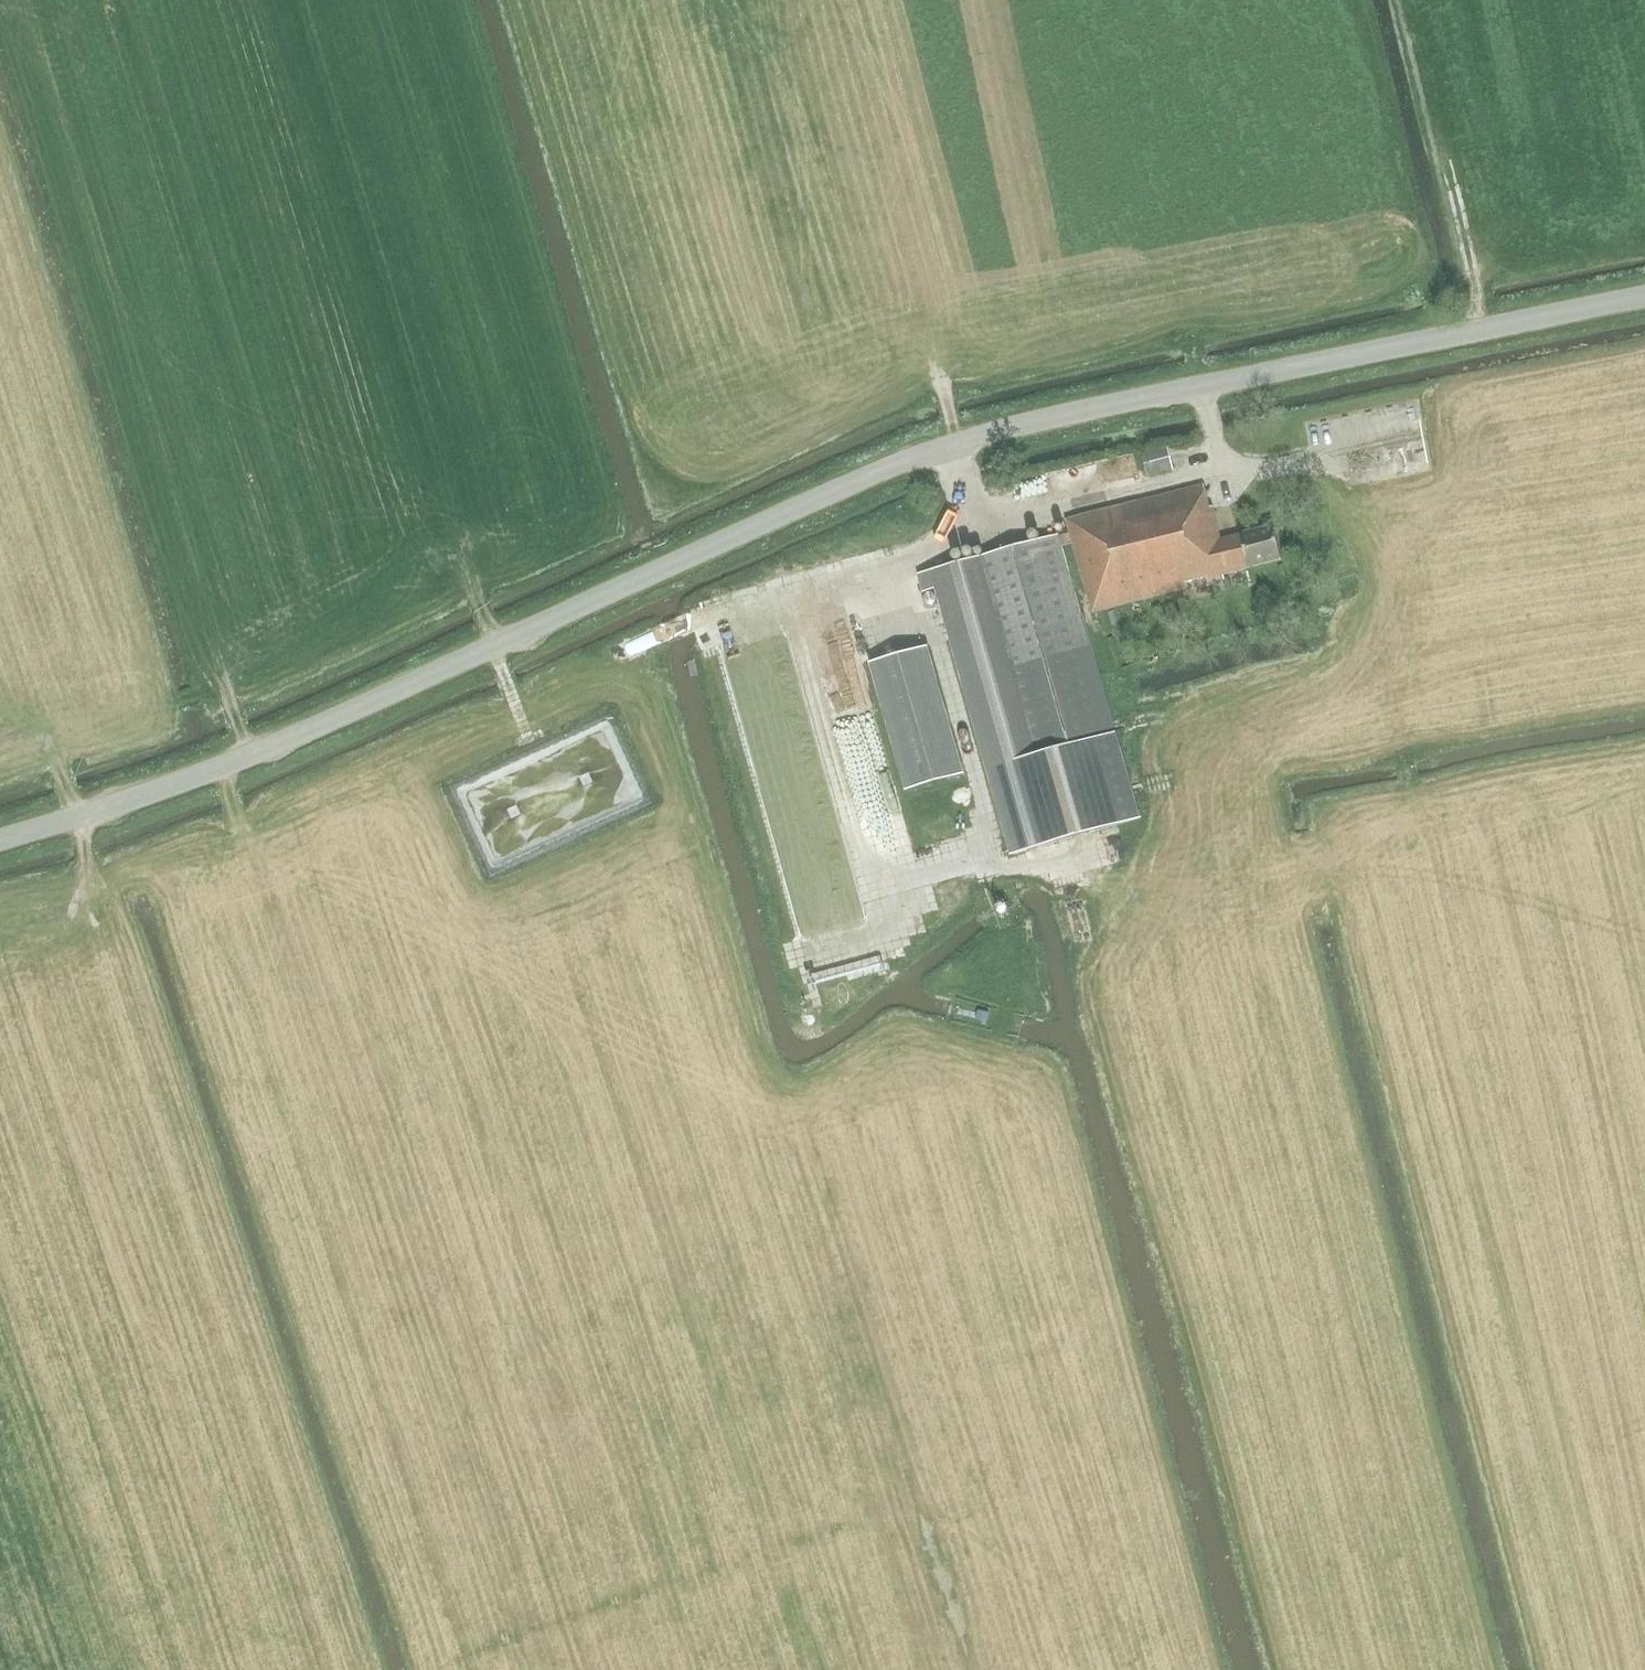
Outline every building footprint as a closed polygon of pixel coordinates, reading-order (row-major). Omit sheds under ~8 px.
[(1147,477),(1173,470),(1167,447),(1142,454),(1147,477)] [(1015,854),(1140,819),(1062,547),(1073,543),(1092,612),(1223,577),(1222,573),(1280,559),(1272,526),(1219,539),(1211,506),(1209,507),(1203,483),(1067,520),(1070,533),(1059,537),(1058,536),(970,561),(919,576),(923,592),(941,587),(953,630),(951,630),(1015,854)] [(925,648),(874,663),(910,791),(961,776),(925,648)] [(976,1019),(987,1021),(989,1013),(978,1010),(976,1019)]
